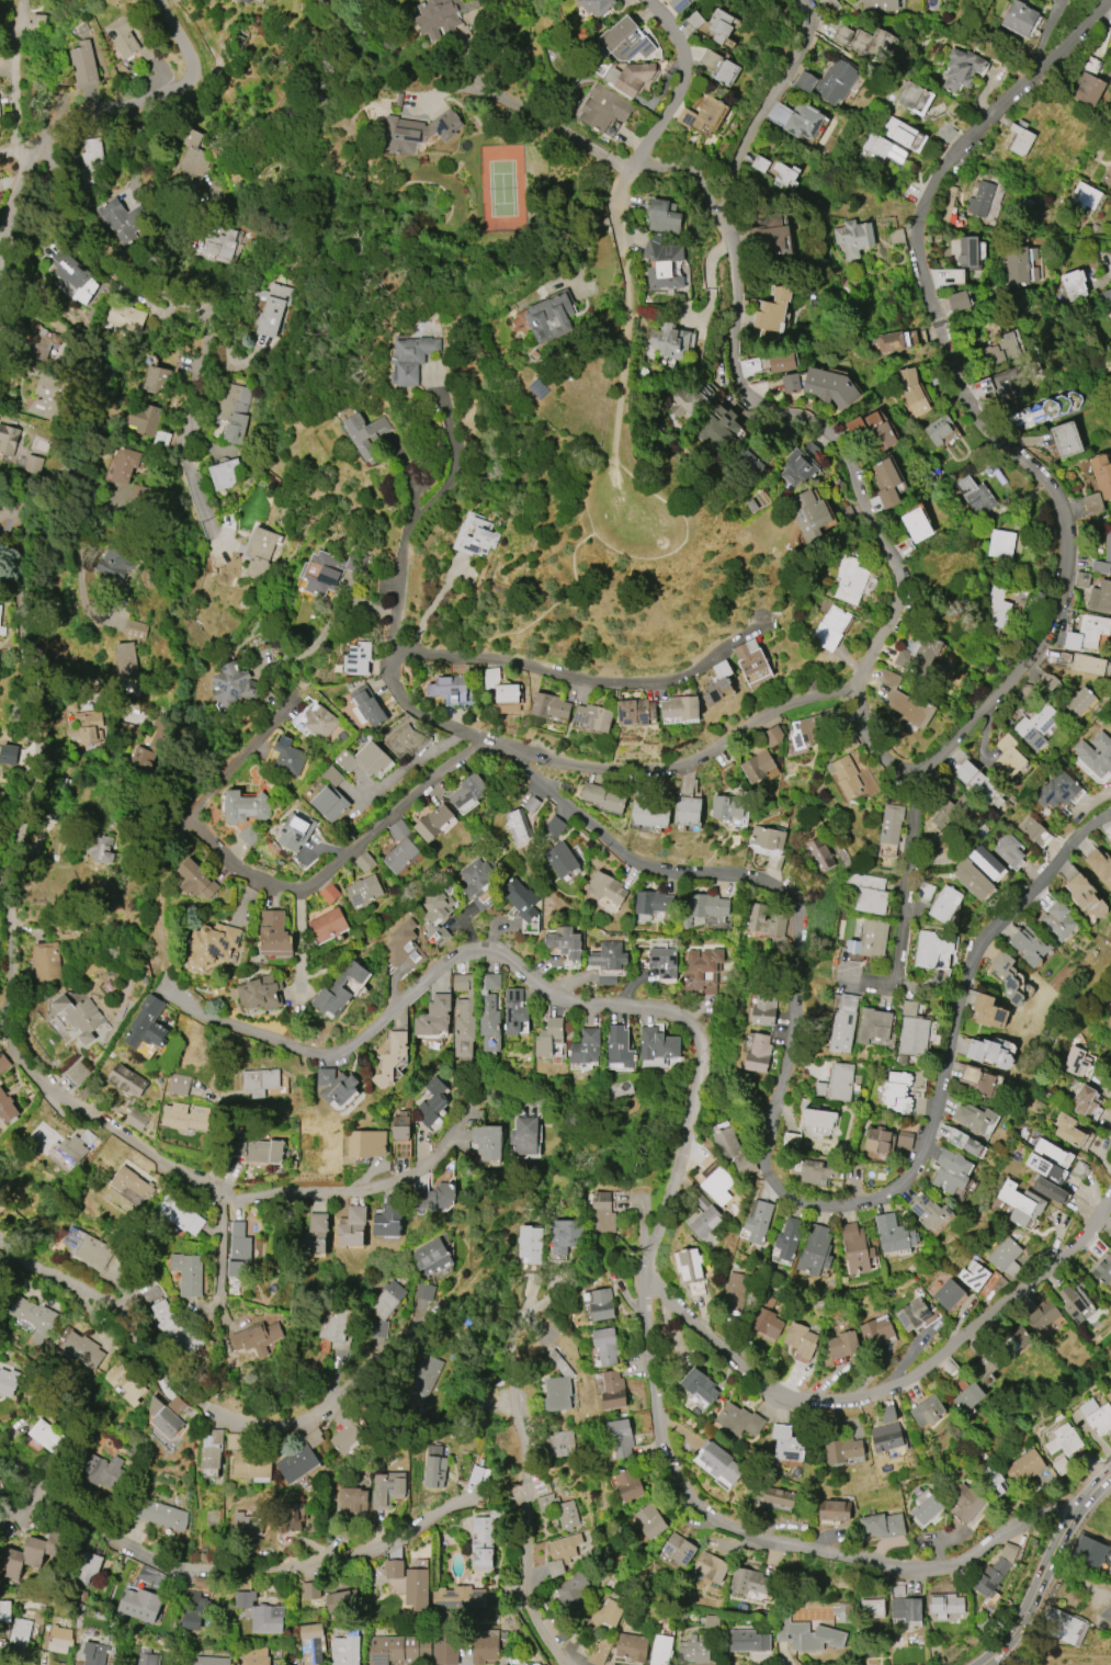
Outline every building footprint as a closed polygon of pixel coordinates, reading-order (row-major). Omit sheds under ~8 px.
[(428,1),(427,0),(461,0),(465,9),(455,13),(456,15),(458,20),(460,20),(462,24),(454,27),(455,31),(444,36),(441,26),(437,29),(440,37),(431,42),(427,33),(421,35),(413,18),(421,14),(417,5),(428,1)] [(588,14),(576,0),(615,0),(616,2),(609,9),(610,10),(603,15),(602,14),(599,16),(598,15),(597,18),(593,13),(592,14),(590,12),(588,14)] [(667,3),(670,0),(692,0),(690,2),(677,14),(667,3)] [(862,12),(861,0),(897,0),(897,10),(862,12)] [(999,24),(1012,0),(1013,0),(1016,0),(1024,4),(1023,5),(1039,13),(1025,38),(999,24)] [(715,8),(733,18),(729,25),(733,26),(726,38),(725,37),(721,45),(711,39),(714,33),(707,29),(710,24),(707,22),(715,8)] [(694,30),(705,22),(695,10),(685,19),(694,30)] [(124,60),(103,27),(126,12),(136,26),(129,31),(141,49),(124,60)] [(38,31),(25,31),(25,22),(31,22),(31,14),(45,14),(45,24),(39,23),(38,31)] [(638,27),(634,31),(640,38),(645,35),(657,48),(645,59),(638,52),(628,60),(619,61),(598,37),(608,29),(609,30),(627,14),(638,27)] [(858,29),(871,36),(876,26),(896,37),(881,66),(848,47),(858,29)] [(89,38),(100,83),(78,88),(68,49),(79,46),(78,42),(89,38)] [(954,94),(941,87),(946,77),(944,76),(949,69),(945,67),(950,58),(948,57),(952,47),(963,53),(965,49),(987,61),(979,73),(975,71),(971,78),(973,78),(967,89),(960,84),(954,94)] [(699,63),(707,48),(721,56),(719,58),(724,60),(725,59),(736,65),(732,72),(734,73),(727,86),(710,76),(713,70),(699,63)] [(859,75),(841,101),(838,99),(834,106),(810,91),(818,79),(819,80),(827,68),(828,68),(836,57),(848,63),(857,70),(855,72),(859,75)] [(643,82),(642,83),(643,83),(633,99),(613,86),(614,84),(603,78),(612,64),(617,64),(615,68),(621,71),(625,65),(626,65),(626,63),(635,63),(635,64),(655,63),(656,70),(649,81),(643,82)] [(1107,83),(1093,107),(1073,98),(1079,84),(1076,82),(1081,70),(1107,83)] [(911,110),(895,101),(906,80),(923,89),(911,110)] [(597,81),(636,106),(633,111),(631,112),(624,123),(615,117),(613,122),(610,121),(602,134),(578,118),(582,112),(580,111),(587,99),(589,101),(592,97),(589,94),(597,81)] [(677,121),(684,107),(696,114),(707,94),(724,104),(712,125),(704,121),(699,129),(691,125),(689,128),(677,121)] [(825,116),(812,140),(800,134),(797,138),(782,129),(790,114),(791,114),(793,112),(792,111),(797,101),(825,116)] [(430,137),(423,137),(422,144),(417,143),(415,155),(406,154),(406,155),(389,152),(389,149),(383,148),(387,114),(398,116),(397,118),(424,123),(424,125),(427,126),(429,124),(429,123),(450,107),(453,112),(454,111),(458,117),(457,118),(461,123),(462,125),(455,131),(457,134),(444,143),(437,133),(430,137)] [(880,133),(888,115),(927,137),(918,154),(880,133)] [(1035,135),(1024,155),(1021,156),(1006,147),(1013,132),(1008,129),(1011,123),(1016,125),(1019,118),(1028,124),(1024,129),(1035,135)] [(212,156),(194,191),(180,184),(185,171),(178,168),(189,146),(182,143),(190,128),(202,135),(195,148),(212,156)] [(900,165),(907,154),(891,144),(892,144),(870,131),(860,148),(882,160),(885,156),(900,165)] [(82,189),(79,169),(80,169),(80,166),(82,166),(80,152),(84,152),(82,139),(99,137),(102,158),(99,158),(100,166),(97,167),(99,182),(92,183),(92,186),(82,189)] [(775,160),(790,169),(792,166),(801,170),(794,181),(797,183),(793,191),(782,184),(779,188),(772,183),(779,172),(771,168),(775,160)] [(995,185),(984,218),(964,212),(965,208),(963,208),(967,196),(973,199),(976,188),(972,186),(974,181),(978,182),(979,179),(995,185)] [(1078,181),(1102,193),(1093,209),(1085,206),(1081,213),(1066,204),(1078,181)] [(125,247),(98,208),(115,196),(127,212),(138,204),(150,220),(134,233),(137,238),(125,247)] [(679,234),(648,229),(649,220),(647,220),(648,215),(646,215),(647,209),(645,209),(646,204),(650,204),(651,199),(669,201),(669,203),(676,204),(674,212),(681,213),(679,234)] [(789,236),(783,237),(785,252),(767,256),(764,239),(749,241),(747,230),(757,229),(756,218),(780,215),(782,226),(787,225),(789,236)] [(843,261),(841,242),(834,245),(831,229),(843,227),(842,220),(853,219),(854,224),(861,223),(861,224),(870,223),(874,246),(864,247),(864,248),(858,249),(859,259),(843,261)] [(230,259),(202,251),(207,234),(216,237),(217,234),(224,236),(226,228),(237,231),(234,242),(236,242),(230,259)] [(976,236),(976,267),(960,267),(960,263),(959,263),(959,254),(960,254),(960,252),(961,252),(960,239),(960,237),(976,236)] [(661,246),(683,245),(683,261),(676,261),(676,276),(683,275),(683,287),(667,288),(666,286),(659,287),(659,290),(647,290),(646,268),(651,268),(651,261),(639,256),(648,239),(661,246)] [(1007,285),(1006,248),(1027,247),(1028,262),(1029,264),(1029,269),(1028,271),(1028,284),(1007,285)] [(52,258),(60,248),(79,265),(78,268),(81,271),(82,270),(83,271),(86,270),(92,275),(88,280),(80,288),(78,287),(76,290),(66,281),(65,282),(53,271),(56,268),(52,263),(54,260),(52,258)] [(1068,302),(1059,276),(1077,270),(1078,271),(1081,270),(1086,281),(1082,282),(1086,290),(1085,290),(1087,295),(1068,302)] [(293,288),(287,307),(283,306),(274,338),(256,333),(259,325),(256,324),(260,309),(252,308),(252,292),(262,290),(268,292),(271,282),(293,288)] [(781,332),(751,327),(755,310),(760,312),(761,301),(772,303),(773,295),(772,295),(773,286),(789,285),(787,288),(792,290),(789,302),(786,302),(781,332)] [(566,287),(574,304),(570,305),(575,314),(567,317),(570,324),(569,324),(571,329),(537,346),(526,320),(524,320),(522,316),(523,314),(529,312),(526,308),(544,301),(543,298),(566,287)] [(1099,293),(1110,288),(1110,314),(1103,317),(1097,298),(1101,297),(1099,293)] [(946,296),(965,291),(971,306),(951,313),(946,296)] [(137,335),(104,321),(113,299),(146,314),(137,335)] [(672,322),(671,329),(690,331),(685,361),(668,359),(668,356),(658,355),(659,350),(656,349),(656,343),(648,342),(650,329),(658,330),(659,321),(672,322)] [(875,336),(902,331),(905,349),(878,353),(875,336)] [(1011,331),(1020,354),(988,366),(980,349),(989,346),(990,348),(997,344),(996,342),(1002,339),(1001,336),(1011,331)] [(440,338),(440,353),(424,353),(424,364),(418,364),(418,386),(398,386),(398,384),(390,384),(390,371),(394,371),(394,364),(390,364),(390,356),(394,356),(394,351),(396,351),(396,348),(394,348),(394,341),(394,336),(409,336),(409,339),(419,339),(419,337),(431,337),(431,338),(440,338)] [(767,356),(792,351),(795,369),(770,374),(767,356)] [(144,390),(149,365),(171,370),(166,394),(156,392),(156,394),(144,390)] [(831,399),(829,398),(828,403),(817,400),(819,396),(801,392),(807,366),(846,376),(861,396),(840,411),(831,399)] [(987,377),(1017,366),(1023,385),(994,396),(987,377)] [(895,371),(915,367),(917,384),(930,409),(914,418),(899,389),(895,371)] [(53,416),(52,416),(50,419),(26,410),(35,399),(41,399),(42,396),(33,394),(41,370),(66,378),(65,396),(59,395),(57,408),(57,409),(58,411),(57,412),(56,415),(54,416),(53,416)] [(800,390),(797,373),(781,376),(784,393),(800,390)] [(248,416),(241,444),(227,441),(227,440),(223,439),(227,422),(229,423),(229,422),(218,419),(220,409),(218,409),(219,403),(217,403),(222,382),(251,388),(246,415),(248,416)] [(707,400),(691,416),(684,410),(677,418),(668,409),(670,406),(664,398),(669,393),(668,390),(678,382),(687,390),(693,385),(707,400)] [(1013,430),(1060,418),(1056,399),(1008,411),(1013,430)] [(693,431),(705,418),(704,417),(721,400),(726,406),(725,408),(727,411),(729,409),(736,416),(733,419),(740,428),(732,437),(732,435),(718,449),(707,438),(704,441),(693,431)] [(161,408),(152,438),(134,431),(135,427),(126,424),(133,405),(141,407),(143,403),(161,408)] [(897,442),(877,453),(865,430),(870,428),(864,417),(876,410),(883,422),(886,421),(897,442)] [(366,462),(347,431),(348,430),(342,422),(358,412),(364,422),(363,422),(365,426),(382,415),(392,429),(374,441),(371,435),(367,439),(377,454),(366,462)] [(933,448),(922,427),(945,414),(951,421),(948,423),(952,432),(940,439),(942,442),(933,448)] [(1061,458),(1050,429),(1073,420),(1084,451),(1061,458)] [(12,456),(0,454),(0,423),(20,429),(12,456)] [(795,446),(803,455),(802,457),(808,464),(812,462),(819,471),(808,480),(806,478),(802,483),(800,482),(793,488),(779,474),(784,469),(782,467),(789,461),(785,457),(795,446)] [(110,480),(114,464),(111,461),(113,456),(117,454),(117,452),(125,449),(140,453),(136,468),(133,467),(127,485),(110,480)] [(737,459),(753,477),(764,467),(748,450),(737,459)] [(22,471),(27,454),(43,458),(37,475),(22,471)] [(1108,464),(1110,463),(1110,498),(1101,501),(1104,511),(1087,517),(1081,497),(1098,491),(1088,458),(1104,454),(1108,464)] [(891,455),(907,489),(896,495),(899,502),(884,510),(875,491),(880,490),(872,476),(875,474),(871,465),(891,455)] [(216,491),(207,467),(237,457),(240,466),(236,468),(238,477),(235,479),(235,482),(231,486),(216,491)] [(977,518),(953,485),(967,475),(976,486),(982,482),(997,503),(977,518)] [(824,537),(806,545),(792,512),(798,509),(792,497),(809,488),(816,501),(823,498),(832,521),(819,528),(824,537)] [(914,544),(899,517),(919,507),(933,533),(914,544)] [(453,548),(462,523),(464,523),(468,510),(486,517),(485,521),(494,524),(491,531),(495,533),(495,532),(502,534),(494,559),(480,555),(479,557),(453,548)] [(243,557),(254,526),(257,528),(257,526),(285,537),(268,582),(246,574),(251,560),(243,557)] [(1107,528),(1110,528),(1110,575),(1090,571),(1092,560),(1106,560),(1107,528)] [(1011,560),(987,556),(993,530),(1017,534),(1011,560)] [(122,582),(95,570),(110,541),(133,552),(125,568),(127,569),(122,582)] [(352,569),(351,571),(344,568),(330,601),(305,590),(309,580),(304,577),(314,553),(318,555),(320,550),(347,560),(351,551),(364,556),(358,571),(352,569)] [(857,605),(834,597),(841,577),(837,576),(838,573),(837,571),(843,553),(859,559),(857,566),(870,571),(857,605)] [(1088,588),(1090,573),(1075,572),(1074,586),(1088,588)] [(1101,579),(1110,581),(1110,612),(1109,613),(1087,610),(1091,587),(1099,589),(1101,579)] [(1004,630),(980,622),(993,586),(1007,590),(1004,601),(1012,604),(1004,630)] [(832,653),(810,641),(827,612),(828,612),(832,604),(852,615),(841,633),(843,634),(832,653)] [(147,641),(124,635),(128,614),(151,620),(147,641)] [(1085,614),(1110,618),(1110,630),(1110,636),(1100,634),(1098,649),(1080,646),(1079,650),(1063,648),(1065,631),(1081,634),(1085,614)] [(896,664),(902,648),(914,653),(922,632),(944,642),(938,656),(934,655),(926,676),(896,664)] [(735,647),(756,638),(760,648),(761,647),(774,677),(750,688),(738,660),(740,659),(735,647)] [(121,677),(115,644),(140,641),(146,672),(121,677)] [(370,676),(343,673),(344,655),(348,655),(348,653),(350,654),(351,645),(358,645),(359,642),(372,643),(370,676)] [(1075,653),(1108,659),(1103,677),(1072,670),(1075,653)] [(708,682),(713,679),(713,678),(717,676),(712,667),(726,658),(735,673),(727,678),(734,689),(723,695),(725,699),(717,703),(718,704),(711,709),(703,695),(706,693),(704,691),(706,690),(704,687),(710,683),(708,682)] [(214,677),(223,672),(220,667),(236,659),(241,671),(243,670),(243,672),(248,670),(252,678),(248,680),(262,684),(253,707),(238,702),(228,707),(224,706),(222,701),(218,703),(212,690),(218,687),(214,677)] [(484,669),(500,667),(501,680),(497,683),(495,683),(495,689),(486,690),(484,669)] [(923,730),(903,717),(904,715),(884,702),(893,688),(880,679),(886,668),(902,678),(895,688),(920,703),(922,700),(938,709),(923,730)] [(437,696),(435,677),(465,676),(465,682),(471,682),(471,689),(466,689),(466,695),(466,703),(449,703),(447,695),(437,696)] [(366,684),(388,718),(373,729),(365,718),(361,722),(352,710),(358,706),(350,695),(366,684)] [(496,686),(519,684),(521,712),(497,713),(496,686)] [(1097,698),(1077,717),(1065,706),(1074,698),(1072,695),(1077,690),(1078,692),(1084,686),(1097,698)] [(572,704),(568,720),(549,715),(548,718),(531,714),(536,691),(565,698),(564,702),(572,704)] [(682,716),(662,718),(661,702),(670,702),(670,698),(699,695),(700,718),(682,720),(682,716)] [(621,725),(619,702),(649,699),(649,703),(656,702),(657,718),(649,720),(650,725),(636,726),(636,724),(621,725)] [(91,709),(72,711),(67,707),(67,703),(90,700),(91,709)] [(339,723),(331,734),(336,737),(331,744),(326,739),(325,741),(304,726),(310,717),(305,713),(309,707),(311,709),(317,701),(322,705),(320,707),(339,723)] [(574,721),(577,705),(587,706),(587,704),(614,710),(610,733),(593,728),(592,734),(586,732),(587,724),(574,721)] [(1027,721),(1038,710),(1040,712),(1047,704),(1062,717),(1043,736),(1047,740),(1035,751),(1011,727),(1023,716),(1027,721)] [(103,741),(81,745),(80,737),(70,738),(69,728),(78,727),(76,713),(100,710),(102,727),(99,727),(100,729),(102,729),(103,741)] [(151,770),(132,760),(139,746),(148,749),(157,729),(152,727),(159,714),(174,721),(168,735),(151,770)] [(794,751),(790,737),(792,732),(790,723),(817,715),(825,741),(794,751)] [(139,728),(134,743),(118,737),(124,723),(139,728)] [(430,738),(412,757),(407,751),(399,759),(383,743),(392,734),(408,724),(413,730),(430,738)] [(768,747),(784,742),(778,725),(763,731),(768,747)] [(1100,730),(1110,740),(1110,773),(1102,783),(1095,781),(1074,760),(1079,754),(1073,748),(1081,739),(1092,750),(1096,746),(1091,741),(1100,730)] [(995,745),(1007,733),(1032,757),(1008,782),(991,766),(1004,752),(995,745)] [(297,778),(274,767),(281,752),(274,749),(277,740),(307,754),(297,778)] [(349,772),(335,758),(343,748),(354,758),(372,740),(396,762),(379,780),(372,773),(369,777),(356,764),(349,772)] [(3,747),(20,749),(18,763),(1,761),(3,747)] [(767,749),(775,766),(766,771),(768,774),(750,783),(740,764),(756,755),(767,749)] [(848,755),(859,773),(857,775),(862,786),(859,789),(862,793),(849,800),(839,782),(840,781),(836,773),(831,775),(826,767),(848,755)] [(952,774),(967,758),(1000,789),(986,805),(955,777),(952,774)] [(330,763),(345,778),(335,789),(351,805),(333,824),(310,803),(328,783),(320,775),(330,763)] [(73,778),(64,774),(66,766),(77,769),(73,778)] [(1082,789),(1067,805),(1062,801),(1054,809),(1047,804),(1044,807),(1034,798),(1041,791),(1040,790),(1046,783),(1047,784),(1051,781),(1050,779),(1054,773),(1055,774),(1061,769),(1082,789)] [(475,771),(488,789),(475,800),(474,798),(458,811),(447,796),(461,786),(460,784),(475,771)] [(71,780),(67,794),(59,792),(64,777),(71,780)] [(623,813),(600,807),(601,804),(580,798),(585,781),(608,788),(606,791),(627,795),(623,813)] [(270,797),(270,818),(256,818),(256,817),(247,817),(247,823),(227,823),(227,812),(225,812),(225,798),(227,798),(227,790),(241,790),(241,796),(256,797),(264,790),(270,797)] [(713,817),(715,794),(745,797),(742,818),(732,817),(732,818),(713,817)] [(946,798),(954,805),(964,795),(974,804),(945,835),(931,822),(939,813),(936,811),(946,798)] [(541,803),(533,814),(525,808),(533,796),(541,803)] [(700,827),(674,824),(678,796),(702,798),(700,827)] [(668,828),(631,823),(634,802),(671,807),(668,828)] [(429,842),(413,827),(434,806),(437,808),(443,803),(454,815),(440,828),(441,830),(429,842)] [(880,842),(885,804),(905,806),(904,822),(900,822),(898,845),(880,842)] [(522,808),(533,837),(517,843),(507,820),(511,818),(509,814),(522,808)] [(318,823),(305,847),(302,845),(296,853),(277,842),(282,834),(281,833),(292,813),(307,822),(309,817),(318,823)] [(567,826),(558,838),(544,828),(554,815),(567,826)] [(1017,828),(1029,815),(1050,834),(1039,846),(1034,841),(1033,843),(1027,838),(1030,835),(1024,831),(1022,834),(1017,828)] [(401,818),(411,833),(398,842),(388,828),(401,818)] [(250,848),(238,835),(251,823),(263,836),(250,848)] [(749,843),(752,825),(786,830),(783,849),(749,843)] [(991,848),(1006,831),(1023,847),(1020,851),(1024,856),(1013,868),(991,848)] [(823,873),(806,843),(821,835),(834,856),(832,857),(837,864),(823,873)] [(382,859),(407,836),(422,852),(397,875),(382,859)] [(562,880),(544,852),(562,840),(580,867),(579,867),(582,872),(579,874),(576,870),(562,880)] [(83,860),(88,843),(103,847),(114,850),(113,854),(110,867),(83,860)] [(65,849),(57,869),(46,863),(54,845),(65,849)] [(1006,868),(994,881),(968,857),(979,845),(1006,868)] [(1106,852),(1110,859),(1110,894),(1090,868),(1090,867),(1084,859),(1097,848),(1102,854),(1106,852)] [(366,851),(376,863),(365,873),(354,861),(366,851)] [(780,870),(781,856),(767,855),(766,869),(780,870)] [(191,857),(220,887),(208,899),(201,893),(197,896),(195,894),(192,897),(181,886),(188,880),(178,870),(191,857)] [(980,901),(959,880),(960,879),(952,871),(965,857),(972,863),(970,864),(993,886),(980,901)] [(460,872),(478,858),(481,862),(485,860),(496,875),(489,881),(501,897),(481,913),(471,899),(477,895),(476,894),(467,899),(464,894),(465,893),(456,881),(462,876),(460,872)] [(853,908),(858,888),(844,881),(852,870),(862,875),(884,879),(882,891),(886,892),(883,913),(853,908)] [(587,888),(598,871),(604,875),(605,874),(623,884),(622,887),(628,892),(621,906),(604,896),(603,898),(587,888)] [(1065,885),(1079,872),(1091,886),(1087,890),(1091,895),(1093,893),(1100,901),(1102,898),(1109,906),(1110,907),(1109,915),(1103,919),(1096,918),(1092,914),(1090,916),(1085,909),(1082,911),(1077,906),(1070,898),(1072,893),(1065,885)] [(344,887),(374,874),(384,895),(371,901),(372,903),(355,910),(344,887)] [(540,914),(535,918),(529,925),(522,918),(514,910),(517,908),(506,897),(510,892),(505,887),(514,876),(528,890),(530,887),(542,899),(534,907),(540,914)] [(331,883),(341,894),(329,905),(319,893),(331,883)] [(964,895),(956,909),(945,928),(926,917),(930,909),(944,884),(964,895)] [(421,904),(438,888),(445,896),(447,893),(456,903),(452,907),(454,910),(449,915),(450,917),(446,920),(441,925),(452,937),(439,949),(434,943),(432,945),(422,933),(424,932),(421,928),(423,924),(424,921),(423,920),(421,918),(428,910),(421,904)] [(636,911),(637,891),(673,893),(672,913),(655,911),(655,913),(636,911)] [(706,915),(706,918),(689,916),(689,915),(690,893),(719,895),(719,898),(727,899),(727,904),(730,904),(729,914),(729,915),(714,914),(706,915)] [(774,913),(775,908),(789,910),(789,913),(784,937),(767,933),(768,932),(747,929),(750,914),(752,899),(767,903),(764,913),(763,921),(769,922),(770,918),(773,919),(774,913)] [(1051,907),(1058,899),(1066,906),(1070,911),(1068,915),(1078,925),(1062,942),(1056,937),(1054,938),(1036,921),(1047,911),(1051,907)] [(308,922),(339,907),(347,922),(349,927),(318,942),(308,922)] [(261,924),(261,910),(285,910),(285,924),(285,931),(288,931),(288,935),(293,935),(293,956),(274,956),(274,955),(261,955),(261,924)] [(405,921),(409,917),(413,920),(418,926),(412,930),(417,936),(412,940),(429,958),(415,970),(406,959),(395,969),(387,960),(393,954),(386,947),(393,940),(389,936),(405,921)] [(884,959),(859,954),(863,919),(889,922),(884,959)] [(1053,947),(1033,969),(1021,959),(1027,953),(1023,950),(1021,953),(1008,941),(1018,929),(1021,932),(1029,924),(1053,947)] [(205,926),(206,925),(207,926),(211,926),(213,930),(214,926),(224,928),(224,925),(242,930),(238,949),(234,948),(229,961),(216,956),(215,964),(208,962),(207,967),(192,963),(193,961),(185,960),(188,951),(186,951),(190,938),(191,938),(194,929),(201,931),(202,927),(205,926)] [(557,927),(572,927),(572,933),(580,933),(581,961),(568,961),(568,954),(560,955),(560,947),(557,947),(557,948),(548,948),(548,947),(546,947),(546,933),(557,933),(557,927)] [(915,966),(919,930),(953,935),(951,952),(939,951),(937,970),(915,966)] [(37,988),(34,944),(59,942),(63,986),(37,988)] [(601,942),(622,942),(622,953),(628,953),(628,964),(626,964),(626,975),(619,975),(619,985),(599,985),(598,969),(602,969),(602,966),(589,966),(589,952),(601,952),(601,942)] [(649,949),(677,949),(677,955),(678,955),(678,962),(677,962),(677,979),(660,979),(660,967),(653,967),(653,963),(649,963),(649,949)] [(687,950),(698,950),(698,956),(702,956),(702,950),(711,950),(711,949),(722,949),(721,960),(719,960),(718,970),(715,970),(714,993),(703,993),(703,987),(684,988),(684,971),(687,971),(687,950)] [(989,965),(1001,950),(1016,960),(1011,965),(1016,969),(1017,974),(1014,978),(1019,982),(1019,987),(1017,990),(1024,997),(1024,1001),(1021,1006),(1016,1006),(1008,999),(1006,995),(1005,981),(997,975),(999,973),(989,965)] [(313,1004),(325,987),(329,990),(352,959),(371,972),(362,985),(350,977),(343,987),(354,996),(342,1012),(339,1010),(335,1017),(328,1011),(326,1013),(313,1004)] [(454,974),(474,974),(475,1041),(472,1042),(473,1057),(454,1057),(454,1016),(458,1016),(458,1009),(455,1010),(455,998),(467,998),(467,990),(454,990),(454,974)] [(481,974),(502,974),(501,990),(488,989),(488,994),(496,994),(496,1010),(500,1010),(499,1052),(483,1051),(484,1035),(480,1035),(481,974)] [(241,1005),(237,986),(247,984),(246,982),(270,976),(270,979),(281,977),(283,989),(281,989),(284,1006),(261,1011),(260,1007),(256,1007),(249,1008),(248,1004),(241,1005)] [(343,988),(355,997),(362,987),(350,978),(343,988)] [(523,988),(523,1003),(522,1003),(522,1007),(529,1007),(529,1022),(521,1022),(521,1035),(510,1037),(510,1033),(507,1033),(507,1029),(508,1029),(507,1024),(506,1024),(505,989),(523,988)] [(757,993),(775,994),(773,1027),(751,1026),(752,1007),(756,1007),(757,993)] [(842,993),(859,996),(848,1058),(827,1054),(836,1010),(839,1011),(842,993)] [(973,1010),(978,993),(995,998),(993,1006),(1010,1011),(1005,1028),(1001,1027),(1000,1029),(991,1026),(990,1028),(976,1023),(979,1011),(973,1010)] [(89,997),(106,1020),(91,1032),(97,1039),(87,1047),(78,1037),(83,1032),(79,1026),(75,1029),(65,1016),(68,1013),(65,1010),(55,1018),(49,1010),(55,1006),(54,1003),(65,994),(76,1008),(89,997)] [(433,994),(451,994),(451,1011),(449,1011),(449,1013),(450,1023),(447,1023),(447,1031),(440,1031),(440,1035),(415,1035),(413,1018),(418,1018),(418,1015),(429,1015),(429,1003),(433,1003),(433,994)] [(150,995),(162,1004),(151,1021),(158,1024),(158,1023),(168,1029),(167,1030),(169,1031),(160,1047),(152,1043),(150,1046),(139,1040),(135,1047),(126,1042),(135,1030),(132,1028),(144,1009),(141,1008),(150,995)] [(904,1000),(918,1001),(917,1015),(923,1015),(922,1019),(930,1019),(927,1056),(898,1053),(902,1016),(914,1017),(914,1015),(903,1013),(904,1000)] [(857,1043),(862,1007),(874,1009),(874,1010),(893,1013),(888,1042),(870,1039),(869,1045),(857,1043)] [(547,1018),(564,1018),(564,1044),(553,1044),(553,1056),(536,1056),(536,1035),(541,1035),(541,1030),(547,1030),(547,1018)] [(636,1051),(637,1067),(624,1068),(624,1064),(606,1064),(605,1026),(623,1026),(624,1029),(628,1029),(630,1052),(636,1051)] [(680,1037),(680,1057),(671,1057),(671,1058),(662,1058),(662,1057),(655,1057),(655,1060),(639,1060),(640,1027),(658,1027),(657,1033),(664,1033),(664,1037),(680,1037)] [(581,1029),(600,1029),(600,1063),(570,1063),(570,1043),(581,1043),(581,1029)] [(390,1031),(407,1031),(406,1053),(390,1067),(392,1083),(384,1088),(378,1088),(371,1079),(374,1074),(381,1074),(381,1068),(384,1065),(377,1057),(379,1055),(390,1055),(390,1031)] [(755,1033),(771,1035),(769,1044),(772,1045),(769,1073),(746,1069),(748,1052),(752,1053),(755,1033)] [(965,1057),(972,1039),(983,1042),(984,1039),(991,1041),(993,1037),(1013,1043),(1017,1049),(1010,1068),(1006,1072),(997,1069),(998,1067),(996,1066),(996,1065),(989,1063),(990,1058),(984,1057),(983,1063),(965,1057)] [(1064,1063),(1073,1045),(1087,1052),(1085,1055),(1092,1058),(1088,1068),(1087,1068),(1082,1078),(1066,1072),(1069,1065),(1064,1063)] [(1,1074),(0,1072),(0,1056),(3,1054),(12,1065),(1,1074)] [(91,1073),(77,1060),(64,1074),(78,1087),(91,1073)] [(854,1064),(851,1102),(815,1099),(816,1083),(830,1084),(832,1062),(854,1064)] [(117,1063),(149,1083),(139,1098),(107,1078),(117,1063)] [(960,1080),(965,1064),(980,1069),(980,1072),(996,1077),(997,1075),(1004,1078),(996,1099),(977,1092),(977,1090),(973,1089),(974,1085),(960,1080)] [(242,1072),(280,1068),(281,1088),(264,1089),(265,1097),(253,1098),(252,1090),(243,1091),(242,1072)] [(318,1068),(336,1068),(336,1083),(339,1079),(338,1078),(343,1073),(349,1078),(352,1074),(360,1083),(355,1087),(359,1090),(341,1108),(335,1101),(331,1105),(318,1091),(318,1068)] [(889,1072),(911,1074),(910,1086),(907,1086),(906,1097),(911,1098),(909,1112),(887,1110),(887,1105),(884,1105),(886,1083),(888,1083),(889,1072)] [(172,1073),(191,1077),(186,1097),(169,1092),(172,1073)] [(424,1087),(435,1075),(447,1088),(442,1094),(446,1097),(445,1098),(449,1102),(438,1114),(440,1117),(428,1129),(420,1120),(423,1118),(421,1114),(423,1112),(417,1106),(423,1101),(424,1103),(433,1096),(424,1087)] [(1084,1084),(1097,1091),(1093,1096),(1102,1101),(1090,1120),(1085,1115),(1084,1118),(1074,1111),(1077,1107),(1072,1103),(1084,1084)] [(5,1124),(0,1117),(0,1086),(9,1097),(11,1095),(16,1101),(12,1105),(20,1113),(5,1124)] [(172,1102),(189,1105),(186,1113),(190,1114),(191,1106),(206,1108),(203,1130),(188,1128),(188,1131),(170,1128),(170,1126),(160,1124),(163,1105),(171,1107),(172,1102)] [(967,1103),(984,1112),(986,1108),(998,1113),(991,1126),(988,1125),(983,1135),(978,1133),(977,1135),(970,1131),(971,1130),(951,1119),(959,1105),(965,1108),(967,1103)] [(804,1108),(838,1113),(837,1120),(835,1119),(832,1129),(804,1125),(805,1114),(803,1114),(804,1108)] [(1062,1111),(1077,1121),(1074,1128),(1086,1134),(1078,1147),(1054,1134),(1059,1126),(1055,1124),(1057,1121),(1056,1120),(1062,1111)] [(410,1139),(393,1139),(393,1115),(410,1115),(410,1139)] [(517,1118),(537,1118),(537,1155),(512,1155),(512,1145),(510,1145),(510,1131),(517,1131),(517,1118)] [(935,1136),(947,1139),(950,1128),(939,1124),(935,1136)] [(472,1126),(501,1125),(502,1162),(481,1163),(480,1153),(478,1153),(478,1144),(473,1144),(472,1126)] [(884,1163),(865,1159),(871,1128),(874,1128),(874,1125),(893,1129),(887,1154),(886,1154),(884,1163)] [(732,1126),(744,1154),(727,1162),(721,1146),(718,1147),(713,1134),(732,1126)] [(978,1157),(984,1145),(952,1129),(946,1142),(978,1157)] [(284,1140),(282,1165),(243,1162),(243,1157),(231,1156),(234,1131),(243,1132),(242,1140),(270,1142),(270,1139),(284,1140)] [(349,1157),(349,1131),(387,1132),(386,1157),(349,1157)] [(75,1134),(83,1141),(80,1145),(88,1152),(76,1167),(55,1151),(61,1141),(63,1141),(64,1140),(65,1140),(66,1140),(67,1140),(68,1140),(70,1141),(75,1134)] [(1041,1137),(1069,1154),(1063,1165),(1043,1154),(1042,1155),(1034,1151),(1041,1137)] [(944,1148),(956,1154),(956,1153),(964,1156),(963,1158),(974,1163),(967,1176),(970,1177),(964,1189),(956,1186),(952,1196),(943,1191),(945,1186),(941,1185),(939,1188),(931,1183),(940,1164),(937,1163),(944,1148)] [(1027,1165),(1032,1153),(1064,1170),(1057,1181),(1027,1165)] [(732,1197),(721,1207),(707,1193),(708,1191),(702,1185),(711,1176),(705,1170),(715,1159),(728,1174),(727,1174),(735,1181),(726,1191),(732,1197)] [(802,1160),(823,1163),(821,1168),(826,1168),(827,1162),(840,1163),(838,1178),(827,1177),(826,1187),(818,1186),(819,1183),(801,1181),(802,1174),(791,1173),(793,1159),(802,1160)] [(123,1165),(139,1176),(138,1177),(155,1189),(150,1196),(148,1194),(145,1199),(129,1189),(127,1187),(125,1189),(122,1193),(110,1186),(113,1181),(112,1180),(123,1165)] [(1039,1176),(1069,1193),(1063,1205),(1031,1188),(1039,1176)] [(1016,1208),(997,1197),(1007,1179),(1018,1185),(1014,1191),(1022,1196),(1025,1189),(1048,1202),(1041,1216),(1039,1214),(1035,1220),(1031,1217),(1024,1230),(1009,1220),(1016,1208)] [(418,1191),(432,1191),(440,1181),(453,1181),(456,1186),(455,1200),(445,1209),(439,1209),(439,1212),(427,1211),(427,1209),(418,1209),(418,1191)] [(184,1231),(155,1209),(172,1187),(200,1208),(194,1213),(205,1222),(194,1236),(185,1230),(184,1231)] [(594,1192),(612,1193),(611,1213),(617,1213),(617,1233),(593,1233),(594,1192)] [(909,1208),(922,1192),(933,1202),(933,1201),(942,1209),(945,1204),(954,1212),(945,1222),(944,1220),(934,1231),(931,1227),(928,1231),(920,1224),(923,1220),(909,1208)] [(723,1220),(700,1241),(687,1226),(701,1213),(692,1202),(701,1196),(723,1220)] [(774,1204),(762,1246),(748,1242),(750,1233),(745,1231),(748,1216),(752,1217),(758,1200),(774,1204)] [(399,1236),(374,1235),(375,1214),(382,1214),(383,1204),(385,1204),(385,1201),(400,1202),(399,1236)] [(349,1205),(367,1205),(367,1225),(364,1225),(364,1246),(338,1246),(338,1224),(349,1223),(349,1205)] [(875,1215),(895,1212),(897,1226),(904,1225),(904,1231),(915,1228),(916,1233),(918,1233),(919,1242),(917,1242),(918,1246),(911,1247),(911,1248),(884,1253),(881,1234),(878,1235),(875,1215)] [(310,1213),(329,1214),(328,1233),(327,1233),(326,1254),(297,1253),(297,1232),(309,1232),(310,1213)] [(787,1216),(805,1221),(793,1262),(778,1258),(781,1248),(774,1247),(778,1233),(783,1234),(787,1216)] [(552,1255),(552,1220),(582,1220),(582,1246),(571,1246),(571,1255),(552,1255)] [(230,1261),(233,1221),(246,1222),(245,1237),(252,1237),(251,1277),(229,1276),(229,1261),(230,1261)] [(841,1225),(858,1222),(859,1228),(864,1227),(866,1237),(868,1237),(870,1245),(876,1244),(878,1257),(870,1258),(872,1271),(851,1275),(846,1243),(844,1243),(841,1225)] [(797,1268),(812,1223),(829,1228),(827,1234),(832,1235),(829,1245),(832,1246),(829,1256),(835,1257),(831,1269),(823,1267),(820,1276),(797,1268)] [(519,1257),(519,1225),(531,1225),(531,1227),(541,1227),(540,1264),(522,1264),(522,1257),(519,1257)] [(103,1270),(75,1255),(69,1251),(71,1247),(61,1243),(70,1226),(114,1248),(103,1270)] [(413,1251),(440,1236),(454,1262),(435,1273),(434,1272),(427,1277),(422,1267),(418,1270),(413,1262),(418,1260),(413,1251)] [(1008,1236),(1023,1250),(1013,1261),(1023,1271),(1012,1282),(1001,1271),(1001,1272),(987,1258),(1008,1236)] [(696,1247),(704,1281),(702,1281),(705,1295),(691,1299),(688,1285),(684,1287),(677,1251),(696,1247)] [(1091,1272),(1110,1250),(1110,1279),(1106,1285),(1091,1272)] [(201,1256),(202,1296),(181,1298),(181,1271),(171,1271),(171,1255),(183,1255),(183,1256),(201,1256)] [(991,1273),(978,1293),(956,1277),(962,1268),(965,1270),(973,1259),(991,1273)] [(723,1309),(729,1271),(747,1275),(739,1316),(732,1315),(732,1311),(723,1309)] [(932,1295),(950,1277),(966,1292),(949,1311),(932,1295)] [(369,1309),(390,1280),(405,1292),(382,1319),(369,1309)] [(1074,1280),(1078,1284),(1074,1288),(1088,1307),(1079,1314),(1085,1321),(1078,1326),(1073,1319),(1055,1296),(1074,1280)] [(437,1287),(432,1302),(415,1298),(419,1282),(437,1287)] [(192,1357),(157,1325),(159,1323),(141,1294),(156,1285),(165,1300),(181,1319),(204,1343),(192,1357)] [(611,1288),(615,1317),(593,1321),(591,1304),(593,1304),(591,1291),(611,1288)] [(16,1294),(57,1316),(45,1338),(20,1325),(22,1321),(8,1312),(16,1294)] [(776,1341),(766,1335),(766,1334),(749,1325),(767,1294),(776,1299),(770,1311),(775,1314),(774,1317),(785,1324),(776,1341)] [(920,1296),(930,1312),(936,1309),(941,1317),(925,1327),(922,1323),(907,1333),(896,1314),(903,1310),(902,1309),(920,1296)] [(1028,1316),(1039,1307),(1042,1313),(1054,1303),(1063,1314),(1040,1333),(1028,1316)] [(319,1337),(322,1310),(333,1312),(335,1307),(355,1311),(350,1351),(330,1349),(331,1341),(327,1340),(327,1338),(319,1337)] [(461,1319),(467,1314),(474,1323),(467,1328),(461,1319)] [(887,1314),(896,1335),(868,1347),(859,1326),(887,1314)] [(384,1337),(369,1335),(371,1319),(386,1322),(384,1337)] [(1001,1341),(1011,1334),(1007,1328),(1017,1319),(1034,1340),(1024,1349),(1021,1346),(1012,1353),(1001,1341)] [(285,1337),(265,1346),(269,1355),(259,1359),(254,1347),(246,1351),(243,1347),(237,1350),(230,1336),(262,1322),(264,1327),(277,1322),(285,1337)] [(783,1341),(792,1322),(808,1329),(808,1332),(820,1337),(819,1341),(817,1340),(808,1361),(798,1357),(801,1352),(796,1350),(797,1348),(783,1341)] [(593,1330),(614,1327),(616,1343),(615,1343),(619,1364),(601,1367),(599,1348),(596,1348),(593,1330)] [(855,1329),(862,1352),(831,1360),(827,1339),(839,1337),(839,1334),(855,1329)] [(94,1370),(60,1347),(72,1330),(82,1337),(83,1335),(100,1347),(99,1349),(105,1355),(94,1370)] [(983,1381),(971,1368),(994,1347),(1006,1361),(983,1381)] [(560,1373),(547,1356),(557,1349),(570,1366),(560,1373)] [(147,1390),(137,1400),(139,1403),(134,1408),(123,1397),(128,1392),(120,1383),(115,1388),(105,1379),(107,1371),(126,1352),(151,1377),(141,1385),(147,1390)] [(403,1403),(426,1353),(445,1362),(421,1413),(403,1403)] [(681,1382),(694,1367),(726,1393),(714,1407),(696,1392),(694,1394),(681,1382)] [(200,1370),(209,1378),(204,1385),(194,1377),(200,1370)] [(605,1392),(602,1372),(619,1370),(620,1378),(624,1378),(627,1406),(605,1409),(602,1392),(605,1392)] [(13,1398),(0,1394),(0,1371),(21,1379),(13,1398)] [(546,1379),(568,1377),(572,1408),(546,1413),(544,1397),(548,1396),(546,1379)] [(974,1382),(986,1395),(964,1414),(952,1401),(974,1382)] [(909,1411),(934,1394),(946,1412),(939,1417),(940,1418),(930,1425),(929,1424),(921,1428),(909,1411)] [(169,1440),(149,1420),(154,1416),(149,1412),(154,1395),(184,1424),(169,1440)] [(177,1395),(188,1405),(179,1415),(168,1405),(177,1395)] [(1108,1403),(1110,1408),(1110,1428),(1107,1431),(1108,1434),(1104,1436),(1103,1434),(1100,1436),(1095,1428),(1093,1429),(1078,1407),(1092,1397),(1100,1408),(1108,1403)] [(729,1401),(740,1409),(742,1407),(753,1415),(755,1413),(769,1423),(758,1439),(745,1430),(739,1438),(715,1422),(729,1401)] [(344,1457),(329,1440),(344,1427),(333,1415),(348,1403),(373,1431),(344,1457)] [(467,1405),(480,1404),(480,1411),(468,1413),(467,1405)] [(896,1421),(894,1405),(879,1407),(882,1423),(896,1421)] [(29,1434),(42,1418),(69,1440),(56,1456),(29,1434)] [(606,1423),(630,1419),(634,1448),(631,1448),(632,1457),(616,1460),(613,1440),(609,1440),(606,1423)] [(1053,1431),(1068,1423),(1072,1428),(1073,1427),(1085,1446),(1067,1457),(1062,1448),(1051,1454),(1044,1445),(1056,1437),(1053,1431)] [(803,1461),(775,1459),(778,1438),(772,1438),(773,1424),(793,1426),(792,1438),(805,1439),(803,1461)] [(905,1446),(874,1453),(870,1436),(892,1429),(892,1426),(896,1425),(897,1429),(902,1428),(905,1446)] [(304,1437),(318,1427),(322,1434),(320,1435),(325,1440),(313,1449),(304,1437)] [(828,1466),(825,1442),(850,1438),(849,1431),(862,1428),(866,1456),(846,1460),(847,1463),(828,1466)] [(220,1469),(202,1469),(202,1448),(204,1448),(204,1436),(212,1436),(212,1429),(224,1430),(223,1445),(220,1445),(219,1447),(222,1447),(220,1469)] [(545,1435),(571,1429),(576,1453),(548,1459),(545,1435)] [(228,1449),(228,1434),(243,1434),(243,1449),(228,1449)] [(713,1441),(735,1458),(730,1463),(744,1474),(730,1490),(692,1460),(708,1439),(712,1442),(713,1441)] [(321,1463),(290,1485),(274,1464),(306,1441),(321,1463)] [(441,1456),(428,1454),(428,1445),(442,1447),(441,1456)] [(114,1454),(124,1460),(117,1470),(129,1476),(118,1494),(102,1485),(101,1488),(92,1484),(89,1490),(79,1484),(86,1473),(84,1472),(83,1475),(71,1468),(82,1448),(109,1463),(114,1454)] [(1004,1468),(1033,1448),(1046,1466),(1017,1487),(1004,1468)] [(272,1477),(234,1477),(234,1451),(272,1451),(272,1477)] [(447,1458),(444,1491),(424,1488),(428,1457),(447,1458)] [(980,1472),(994,1463),(1005,1480),(999,1483),(1006,1492),(998,1497),(993,1488),(991,1490),(980,1472)] [(621,1485),(615,1473),(632,1466),(643,1495),(624,1503),(619,1486),(621,1485)] [(10,1486),(0,1491),(0,1470),(1,1470),(10,1486)] [(390,1498),(390,1510),(374,1509),(375,1474),(385,1474),(385,1473),(405,1473),(404,1499),(390,1498)] [(962,1483),(968,1488),(968,1487),(986,1500),(967,1525),(953,1513),(960,1506),(950,1498),(962,1483)] [(792,1509),(762,1500),(766,1485),(796,1493),(792,1509)] [(341,1487),(361,1488),(360,1491),(369,1491),(367,1517),(340,1516),(341,1487)] [(537,1498),(553,1493),(555,1498),(558,1496),(560,1504),(578,1498),(586,1522),(562,1530),(555,1510),(542,1514),(537,1498)] [(944,1507),(922,1526),(911,1513),(933,1494),(944,1507)] [(106,1495),(120,1502),(113,1514),(101,1507),(106,1495)] [(850,1522),(818,1520),(820,1496),(852,1499),(850,1522)] [(185,1531),(134,1517),(139,1498),(188,1511),(188,1522),(185,1531)] [(304,1503),(305,1515),(304,1515),(304,1521),(302,1521),(302,1532),(279,1534),(275,1505),(304,1503)] [(650,1503),(669,1527),(650,1540),(640,1527),(643,1525),(634,1515),(650,1503)] [(489,1509),(509,1509),(509,1519),(499,1519),(499,1542),(492,1542),(492,1549),(494,1549),(494,1570),(476,1570),(476,1565),(472,1565),(472,1555),(475,1555),(475,1552),(471,1552),(471,1539),(476,1539),(476,1531),(474,1531),(474,1518),(489,1518),(489,1509)] [(256,1513),(267,1511),(267,1517),(262,1518),(262,1539),(242,1540),(242,1534),(235,1534),(235,1513),(243,1513),(243,1517),(256,1517),(256,1513)] [(860,1518),(884,1513),(885,1516),(902,1513),(906,1533),(882,1539),(881,1534),(872,1537),(871,1532),(863,1534),(860,1518)] [(348,1541),(333,1532),(340,1522),(353,1530),(348,1541)] [(19,1581),(2,1575),(4,1565),(2,1565),(8,1548),(24,1553),(30,1536),(47,1541),(48,1539),(45,1538),(47,1530),(66,1537),(59,1558),(47,1553),(43,1568),(24,1563),(19,1581)] [(673,1531),(698,1545),(684,1567),(672,1560),(674,1556),(664,1549),(673,1531)] [(547,1543),(580,1532),(583,1543),(575,1547),(578,1556),(569,1560),(570,1563),(565,1565),(566,1572),(552,1578),(547,1562),(553,1561),(547,1543)] [(1106,1543),(1110,1546),(1110,1561),(1106,1559),(1103,1562),(1102,1561),(1099,1568),(1072,1555),(1081,1534),(1104,1544),(1106,1543)] [(986,1597),(972,1586),(988,1565),(991,1567),(1000,1556),(1007,1541),(1020,1547),(1012,1565),(998,1585),(1000,1587),(991,1598),(987,1595),(986,1597)] [(704,1550),(730,1563),(719,1585),(713,1582),(711,1587),(702,1583),(706,1574),(695,1567),(704,1550)] [(104,1558),(98,1576),(93,1574),(89,1586),(78,1583),(81,1570),(79,1570),(86,1551),(104,1558)] [(428,1559),(429,1610),(415,1610),(415,1605),(406,1605),(405,1570),(416,1570),(416,1560),(428,1559)] [(404,1560),(405,1578),(386,1578),(385,1561),(404,1560)] [(772,1578),(768,1595),(748,1590),(747,1594),(730,1590),(736,1567),(764,1574),(763,1576),(772,1578)] [(580,1571),(590,1585),(581,1590),(591,1605),(572,1618),(554,1589),(568,1581),(567,1579),(580,1571)] [(197,1577),(211,1579),(209,1588),(195,1586),(197,1577)] [(317,1596),(303,1597),(302,1585),(316,1584),(317,1596)] [(154,1623),(118,1611),(126,1588),(137,1593),(138,1588),(163,1597),(154,1623)] [(360,1607),(330,1613),(327,1595),(355,1588),(360,1607)] [(186,1590),(201,1593),(200,1600),(211,1601),(211,1604),(217,1605),(216,1616),(203,1613),(201,1631),(181,1629),(186,1590)] [(486,1606),(471,1606),(469,1592),(486,1590),(486,1606)] [(237,1608),(237,1596),(235,1596),(235,1592),(258,1592),(258,1600),(253,1600),(253,1608),(237,1608)] [(964,1613),(945,1613),(945,1619),(938,1620),(938,1615),(930,1615),(929,1595),(956,1594),(956,1597),(964,1596),(964,1613)] [(625,1605),(615,1628),(601,1622),(600,1628),(591,1624),(592,1622),(589,1620),(596,1602),(604,1607),(608,1598),(625,1605)] [(893,1619),(892,1599),(921,1598),(922,1621),(905,1622),(905,1618),(893,1619)] [(885,1615),(860,1616),(859,1600),(885,1599),(885,1615)] [(0,1601),(13,1601),(13,1620),(0,1620),(0,1601)] [(1107,1607),(1110,1604),(1110,1626),(1098,1616),(1107,1607)] [(283,1633),(253,1633),(253,1606),(276,1606),(276,1615),(283,1615),(283,1633)] [(817,1624),(847,1633),(842,1649),(828,1645),(828,1643),(824,1643),(824,1651),(801,1652),(801,1651),(792,1651),(792,1641),(776,1642),(774,1607),(790,1606),(791,1622),(808,1621),(809,1632),(815,1632),(817,1624)] [(1050,1606),(1084,1621),(1082,1622),(1089,1626),(1079,1647),(1039,1629),(1050,1606)] [(558,1628),(549,1615),(560,1608),(569,1620),(558,1628)] [(69,1627),(56,1623),(57,1611),(70,1613),(69,1619),(70,1619),(69,1627)] [(435,1627),(435,1612),(450,1612),(450,1627),(435,1627)] [(705,1626),(718,1627),(718,1616),(705,1615),(705,1626)] [(9,1643),(13,1619),(32,1622),(25,1658),(12,1655),(14,1644),(9,1643)] [(52,1623),(50,1632),(43,1631),(44,1622),(52,1623)] [(324,1663),(304,1664),(299,1626),(324,1623),(326,1652),(322,1653),(324,1663)] [(50,1642),(53,1627),(73,1629),(70,1654),(50,1652),(50,1650),(48,1649),(49,1642),(50,1642)] [(433,1664),(433,1628),(458,1628),(458,1664),(433,1664)] [(557,1638),(565,1628),(571,1633),(564,1643),(557,1638)] [(500,1661),(486,1661),(486,1664),(473,1664),(473,1636),(481,1636),(481,1630),(500,1630),(500,1661)] [(755,1650),(730,1651),(729,1631),(751,1631),(751,1634),(755,1634),(755,1650)] [(620,1633),(649,1638),(646,1663),(631,1661),(631,1658),(616,1656),(620,1633)] [(673,1636),(668,1664),(651,1664),(655,1634),(673,1636)] [(361,1636),(359,1664),(333,1664),(333,1639),(347,1639),(347,1635),(361,1636)] [(431,1636),(430,1664),(404,1664),(404,1661),(389,1661),(389,1664),(370,1664),(370,1638),(404,1638),(404,1636),(431,1636)] [(714,1662),(695,1663),(695,1661),(680,1662),(679,1643),(685,1643),(685,1639),(713,1636),(714,1662)] [(107,1650),(105,1664),(75,1664),(76,1662),(84,1662),(86,1654),(83,1654),(84,1647),(95,1650),(97,1643),(104,1644),(104,1645),(111,1646),(110,1651),(107,1650)] [(272,1657),(271,1664),(183,1664),(183,1656),(238,1660),(239,1656),(247,1657),(248,1647),(268,1649),(268,1656),(272,1657)] [(160,1655),(159,1664),(138,1664),(139,1653),(140,1649),(151,1650),(151,1654),(160,1655)]
